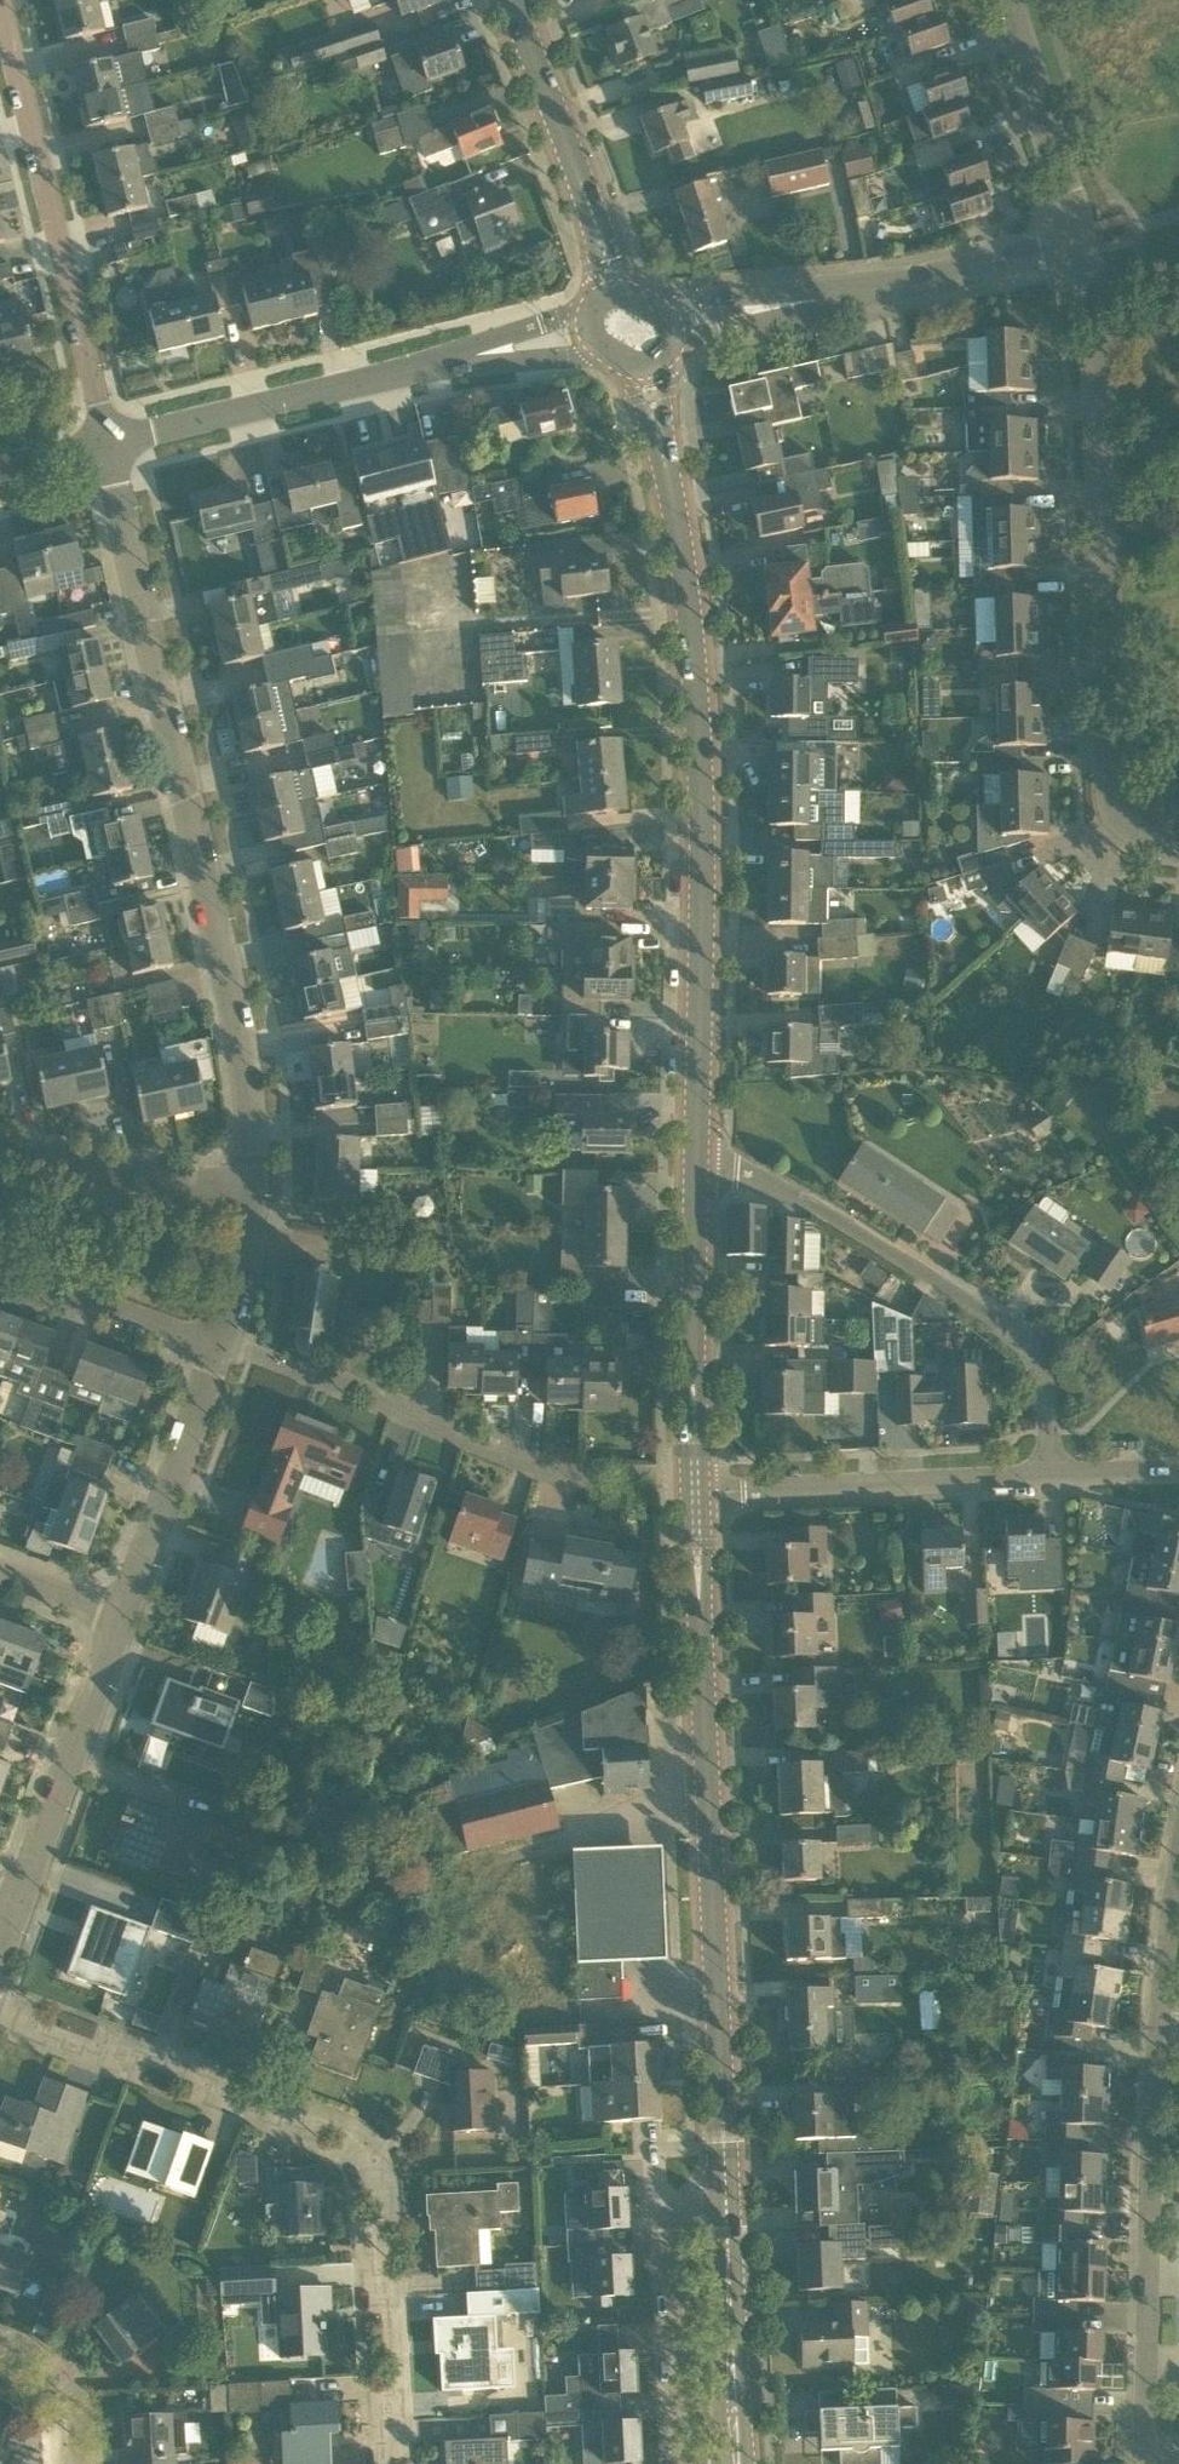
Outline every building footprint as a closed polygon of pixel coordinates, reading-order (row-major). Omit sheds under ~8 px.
[(57,11),(97,1),(97,0),(54,0),(57,11)] [(370,10),(394,1),(399,16),(439,3),(438,0),(367,0),(370,10)] [(620,68),(655,54),(647,32),(671,23),(665,7),(683,0),(651,0),(620,12),(621,13),(623,12),(628,24),(606,32),(614,52),(613,53),(617,64),(618,64),(620,68)] [(874,0),(853,0),(835,6),(840,20),(876,8),(874,0)] [(894,32),(901,30),(900,29),(931,18),(925,0),(894,0),(884,4),(894,32)] [(97,1),(57,11),(64,41),(105,31),(97,1)] [(938,15),(931,18),(900,29),(901,30),(910,56),(889,63),(893,77),(930,65),(925,52),(948,44),(938,15)] [(152,20),(122,27),(126,42),(156,34),(152,20)] [(346,32),(352,50),(379,41),(373,23),(346,32)] [(156,34),(126,42),(129,57),(141,54),(159,49),(156,34)] [(406,90),(440,78),(463,70),(451,36),(414,49),(414,51),(394,58),(406,90)] [(293,70),(329,58),(323,39),(287,51),(293,70)] [(386,61),(379,41),(352,50),(333,56),(340,76),(386,61)] [(129,57),(71,70),(79,100),(119,90),(148,83),(141,54),(129,57)] [(734,54),(686,63),(690,82),(738,73),(734,54)] [(838,92),(860,85),(850,57),(829,65),(838,92)] [(214,65),(224,107),(243,102),(232,60),(214,65)] [(920,84),(929,110),(929,111),(961,100),(967,98),(957,70),(934,78),(930,65),(893,77),(898,91),(920,84)] [(701,85),(705,104),(752,95),(749,76),(701,85)] [(126,119),(119,90),(79,100),(86,130),(126,119)] [(931,140),(914,146),(910,147),(915,161),(952,149),(947,136),(970,128),(961,100),(929,111),(929,110),(922,112),(931,140)] [(674,162),(692,155),(681,125),(696,119),(690,102),(640,121),(653,154),(668,148),(674,162)] [(875,128),(866,102),(846,109),(855,135),(875,128)] [(144,115),(148,130),(177,122),(174,107),(144,115)] [(418,137),(426,158),(458,145),(464,159),(501,145),(496,132),(499,130),(491,109),(418,137)] [(231,118),(241,151),(261,145),(252,112),(231,118)] [(395,117),(377,122),(370,124),(373,133),(379,153),(404,145),(395,117)] [(177,122),(148,130),(151,144),(152,144),(181,137),(177,122)] [(840,150),(842,157),(848,179),(874,173),(867,143),(840,150)] [(100,188),(139,178),(135,161),(149,158),(146,145),(93,158),(100,188)] [(941,168),(950,194),(981,184),(982,184),(988,182),(979,153),(956,161),(952,149),(915,161),(920,175),(941,168)] [(764,163),(766,174),(772,198),(829,185),(821,150),(764,163)] [(107,218),(148,208),(161,205),(153,175),(139,178),(100,188),(107,218)] [(857,219),(872,216),(863,178),(848,182),(857,219)] [(694,253),(705,249),(726,242),(713,202),(720,200),(714,181),(669,196),(675,213),(681,211),(688,234),(682,236),(688,253),(694,251),(694,253)] [(456,226),(462,244),(479,237),(485,252),(506,244),(500,229),(517,223),(505,193),(488,200),(484,189),(464,196),(465,198),(452,203),(445,184),(408,199),(376,211),(384,230),(415,218),(423,239),(456,226)] [(981,184),(950,194),(928,202),(938,230),(991,212),(982,184),(981,184)] [(244,194),(249,217),(275,212),(271,189),(244,194)] [(195,195),(165,203),(169,218),(199,210),(195,195)] [(131,227),(135,242),(143,240),(165,235),(161,219),(131,227)] [(143,240),(135,242),(115,247),(119,261),(148,254),(143,240)] [(334,248),(317,252),(325,283),(332,281),(330,272),(340,270),(334,248)] [(294,276),(275,280),(285,322),(317,314),(315,303),(329,299),(316,251),(295,256),(294,276)] [(177,287),(191,345),(224,337),(218,310),(231,307),(223,276),(220,261),(205,264),(209,279),(213,296),(195,300),(191,283),(178,287),(177,287)] [(13,278),(10,264),(0,266),(0,281),(13,278)] [(177,287),(178,287),(174,270),(159,274),(163,290),(144,295),(149,312),(159,353),(191,345),(177,287)] [(243,288),(239,272),(223,276),(231,307),(245,303),(252,330),(285,322),(275,280),(243,288)] [(23,318),(22,318),(17,299),(0,303),(0,359),(3,370),(33,363),(28,340),(29,340),(27,331),(26,331),(23,318)] [(966,340),(985,340),(986,363),(1034,362),(1033,332),(1006,333),(1005,322),(985,323),(966,327),(966,340)] [(893,344),(873,348),(843,355),(848,379),(897,368),(895,355),(893,344)] [(918,379),(913,351),(895,355),(897,368),(900,383),(918,379)] [(760,382),(750,385),(727,389),(728,391),(724,392),(727,402),(730,402),(734,418),(736,417),(739,433),(768,426),(768,427),(801,419),(801,418),(792,420),(786,392),(821,384),(816,362),(757,376),(757,377),(759,377),(760,382)] [(987,393),(967,393),(965,393),(965,408),(1010,407),(1009,392),(1034,391),(1034,362),(986,363),(987,393)] [(520,403),(507,406),(503,390),(488,393),(491,410),(489,411),(493,426),(497,425),(523,419),(527,436),(527,438),(570,427),(567,414),(572,413),(566,392),(521,404),(520,403)] [(1010,407),(965,408),(966,453),(989,452),(1036,450),(1035,420),(1010,421),(1010,407)] [(768,426),(739,433),(737,433),(745,472),(780,464),(783,478),(814,471),(810,454),(782,460),(779,447),(773,448),(768,427),(768,426)] [(462,436),(424,443),(438,496),(472,489),(462,436)] [(438,496),(424,443),(423,443),(423,442),(352,461),(375,551),(368,552),(370,572),(399,564),(451,552),(437,496),(438,496)] [(1037,480),(1036,450),(989,452),(989,465),(972,466),(965,473),(966,486),(959,486),(959,497),(971,497),(971,496),(1012,495),(1012,481),(1037,480)] [(272,502),(279,532),(312,525),(309,511),(336,505),(342,531),(362,526),(349,468),(330,472),(329,466),(325,467),(324,464),(325,464),(325,463),(316,463),(300,467),(300,468),(301,467),(302,472),(283,477),(289,498),(272,502)] [(827,469),(814,472),(814,471),(783,478),(787,496),(751,504),(754,517),(751,518),(754,532),(756,532),(757,538),(801,528),(798,513),(817,509),(821,503),(818,491),(832,489),(827,469)] [(917,498),(913,476),(896,479),(898,495),(899,499),(917,498)] [(518,480),(505,483),(489,486),(474,489),(477,504),(493,501),(496,515),(523,509),(524,509),(523,501),(518,480)] [(540,498),(536,499),(539,511),(542,527),(596,516),(589,483),(539,493),(540,498)] [(272,502),(248,508),(243,487),(196,498),(203,525),(195,527),(199,542),(251,529),(255,545),(281,539),(279,532),(272,502)] [(899,499),(898,495),(884,497),(887,516),(889,516),(901,514),(899,499)] [(971,497),(972,541),(1039,539),(1038,509),(1013,510),(1012,495),(971,496),(971,497)] [(917,498),(899,499),(901,514),(902,516),(919,514),(917,498)] [(893,531),(889,516),(887,516),(874,519),(878,535),(893,531)] [(72,528),(43,535),(57,591),(86,584),(72,528)] [(57,591),(43,535),(13,542),(27,598),(57,591)] [(535,545),(537,566),(543,610),(562,608),(561,599),(608,593),(603,557),(581,559),(579,541),(579,539),(535,545)] [(974,585),(983,585),(1015,584),(1015,569),(1040,569),(1039,539),(972,541),(974,585)] [(766,590),(767,604),(869,592),(867,569),(861,564),(824,568),(820,574),(821,580),(808,581),(804,547),(772,550),(774,569),(764,570),(764,575),(761,579),(762,587),(766,590)] [(228,602),(210,607),(209,607),(209,608),(210,608),(212,617),(208,618),(206,618),(210,636),(212,635),(216,634),(217,637),(256,627),(276,623),(269,592),(325,580),(322,564),(315,566),(225,588),(228,602)] [(406,642),(400,576),(399,564),(370,572),(382,714),(413,711),(406,642)] [(100,567),(85,570),(88,584),(103,580),(100,567)] [(993,600),(994,629),(1042,627),(1041,598),(1015,598),(1015,584),(983,585),(984,600),(993,600)] [(869,592),(767,604),(769,617),(765,621),(766,629),(770,632),(771,637),(813,632),(811,616),(838,613),(839,628),(875,624),(872,592),(869,593),(869,592)] [(12,607),(21,644),(36,640),(27,603),(12,607)] [(92,611),(69,616),(61,618),(64,634),(96,626),(92,611)] [(881,625),(884,647),(918,642),(915,620),(881,625)] [(256,627),(217,637),(217,639),(211,640),(215,657),(221,656),(223,665),(223,666),(223,667),(263,658),(256,627)] [(970,674),(986,673),(1018,672),(1017,658),(1043,657),(1042,627),(994,629),(995,644),(980,644),(974,651),(975,663),(970,663),(970,674)] [(614,645),(591,647),(590,628),(571,630),(572,648),(577,706),(618,703),(614,645)] [(482,684),(526,681),(525,652),(515,653),(513,634),(479,636),(482,684)] [(36,640),(21,644),(6,648),(8,657),(10,662),(40,655),(36,640)] [(105,672),(98,641),(59,650),(66,681),(105,672)] [(328,641),(310,645),(314,658),(331,654),(328,641)] [(310,645),(281,652),(284,667),(314,660),(314,658),(310,645)] [(890,648),(890,663),(910,664),(910,649),(890,648)] [(314,660),(284,667),(288,682),(318,675),(317,674),(314,660)] [(811,664),(811,681),(771,681),(770,718),(788,718),(788,737),(827,737),(827,683),(857,683),(857,664),(811,664)] [(112,701),(105,672),(66,681),(53,684),(60,713),(112,701)] [(986,673),(986,686),(986,688),(996,688),(997,717),(1044,716),(1044,686),(1018,687),(1018,672),(986,673)] [(236,723),(236,725),(276,716),(269,686),(230,695),(232,708),(227,709),(231,724),(236,723)] [(27,736),(57,729),(53,713),(23,720),(27,736)] [(234,743),(240,742),(243,755),(283,746),(283,745),(276,716),(236,725),(237,727),(231,728),(234,743)] [(1044,716),(997,717),(997,735),(995,735),(992,735),(989,736),(986,737),(983,739),(980,740),(977,742),(975,745),(973,747),(971,750),(970,753),(976,753),(976,762),(1020,761),(1020,746),(1045,746),(1044,716)] [(60,744),(60,743),(57,729),(27,736),(30,747),(30,750),(57,744),(60,744)] [(60,744),(57,744),(64,774),(86,769),(125,759),(119,729),(60,743),(60,744)] [(553,733),(514,736),(516,754),(555,751),(553,733)] [(304,756),(335,749),(332,734),(301,741),(304,756)] [(581,780),(622,776),(618,742),(578,746),(581,780)] [(769,791),(836,792),(836,743),(806,742),(805,757),(770,757),(769,791)] [(335,749),(304,756),(308,770),(338,764),(335,749)] [(125,759),(86,769),(92,798),(132,789),(125,759)] [(983,777),(983,806),(1047,805),(1046,775),(1021,776),(1020,761),(976,762),(976,777),(983,777)] [(915,789),(914,772),(879,774),(881,791),(915,789)] [(257,813),(296,804),(289,775),(250,783),(257,813)] [(471,776),(445,778),(447,801),(473,799),(471,776)] [(581,780),(583,798),(563,800),(564,817),(625,810),(622,776),(581,780)] [(793,841),(821,841),(854,841),(854,824),(844,824),(844,792),(836,792),(769,791),(769,826),(793,826),(793,841)] [(69,818),(77,816),(73,801),(43,808),(45,818),(34,821),(35,826),(69,818)] [(257,813),(264,843),(303,834),(296,804),(257,813)] [(983,853),(974,855),(974,853),(956,858),(961,875),(978,870),(1009,860),(1005,847),(1019,843),(1019,835),(1048,834),(1047,805),(983,806),(982,806),(983,853)] [(72,833),(83,831),(110,824),(107,810),(77,816),(69,818),(72,833)] [(559,833),(557,813),(519,817),(521,837),(529,836),(559,833)] [(90,860),(106,857),(145,847),(139,817),(110,824),(83,831),(90,860)] [(322,829),(325,845),(355,838),(352,822),(322,829)] [(569,847),(567,832),(559,833),(529,836),(531,851),(564,852),(563,859),(584,864),(584,878),(634,879),(635,857),(631,857),(631,848),(569,847)] [(26,877),(16,833),(0,837),(0,863),(5,882),(26,877)] [(355,838),(325,845),(328,860),(359,853),(355,838)] [(768,890),(826,890),(828,890),(828,866),(832,861),(832,857),(881,857),(881,841),(854,841),(821,841),(821,855),(769,855),(768,890)] [(394,871),(416,871),(416,846),(394,846),(394,871)] [(145,847),(106,857),(112,886),(152,877),(145,847)] [(1025,871),(1013,875),(1009,860),(978,870),(983,884),(990,892),(985,896),(999,912),(1011,913),(1015,909),(1025,920),(1060,888),(1040,866),(1029,876),(1025,871)] [(277,902),(317,893),(310,863),(270,872),(277,902)] [(634,901),(634,879),(584,878),(584,893),(547,899),(547,922),(601,923),(601,910),(630,910),(630,901),(634,901)] [(418,902),(431,902),(447,902),(447,881),(431,882),(396,882),(397,921),(418,921),(418,902)] [(942,886),(927,891),(927,892),(932,907),(943,903),(947,902),(942,886)] [(1080,910),(1060,888),(1025,920),(1045,942),(1080,910)] [(64,897),(67,910),(97,903),(94,890),(64,897)] [(822,939),(828,938),(855,936),(853,919),(826,922),(826,890),(768,890),(768,924),(805,924),(805,923),(821,924),(822,939)] [(317,893),(277,902),(284,932),(323,923),(317,893)] [(62,898),(40,901),(41,913),(63,911),(62,898)] [(101,920),(97,903),(67,910),(71,927),(101,920)] [(119,915),(126,945),(166,936),(159,906),(119,915)] [(1136,957),(1142,910),(1113,906),(1106,953),(1136,957)] [(1164,970),(1178,972),(1178,970),(1178,939),(1168,938),(1172,914),(1142,910),(1136,957),(1165,960),(1164,970)] [(345,934),(375,926),(372,912),(342,919),(345,934)] [(601,939),(601,923),(547,922),(546,947),(561,951),(561,969),(633,971),(633,949),(629,949),(629,940),(601,939)] [(351,949),(379,945),(375,926),(345,934),(348,948),(351,949)] [(1056,965),(1070,971),(1082,941),(1068,935),(1056,965)] [(173,966),(166,936),(126,945),(133,976),(173,966)] [(855,936),(828,938),(822,939),(816,939),(818,961),(857,958),(855,936)] [(36,954),(32,937),(0,944),(0,963),(36,954)] [(1082,941),(1070,971),(1067,978),(1063,988),(1076,994),(1096,947),(1082,941)] [(297,991),(337,982),(330,952),(290,961),(297,991)] [(801,995),(801,958),(801,957),(768,957),(767,995),(801,995)] [(0,969),(0,973),(8,1010),(23,1006),(13,965),(0,969)] [(633,992),(633,971),(561,969),(561,1016),(602,1017),(602,1016),(599,1016),(599,1001),(628,1002),(628,992),(633,992)] [(8,1010),(0,973),(0,1012),(8,1010)] [(176,980),(152,985),(145,987),(148,1001),(179,994),(176,980)] [(297,991),(303,1021),(343,1011),(337,982),(297,991)] [(362,1010),(364,1025),(394,1021),(406,1019),(409,1019),(407,1004),(403,986),(390,989),(392,1005),(362,1010)] [(69,989),(55,992),(58,1005),(71,1002),(69,989)] [(121,1025),(114,994),(100,997),(107,1028),(121,1025)] [(155,1032),(162,1030),(186,1025),(179,994),(148,1001),(155,1032)] [(107,1028),(100,997),(86,1001),(93,1032),(107,1028)] [(818,1007),(819,1028),(863,1025),(861,1004),(818,1007)] [(527,1015),(527,1042),(555,1043),(555,1015),(527,1015)] [(602,1018),(602,1017),(561,1016),(560,1052),(562,1052),(562,1075),(583,1075),(583,1077),(599,1077),(599,1082),(613,1083),(613,1069),(627,1069),(628,1037),(606,1037),(607,1033),(599,1033),(599,1018),(602,1018)] [(406,1019),(394,1021),(397,1035),(409,1033),(406,1019)] [(394,1021),(364,1025),(367,1040),(397,1035),(394,1021)] [(808,1042),(808,1028),(767,1028),(766,1063),(790,1063),(791,1079),(837,1074),(837,1054),(816,1054),(816,1042),(808,1042)] [(6,1057),(4,1049),(2,1049),(0,1040),(0,1083),(10,1081),(5,1058),(6,1058),(6,1057)] [(311,1080),(352,1075),(348,1045),(308,1049),(311,1080)] [(185,1046),(160,1052),(164,1071),(174,1116),(205,1109),(203,1100),(200,1086),(201,1086),(200,1082),(213,1079),(213,1081),(215,1080),(210,1054),(193,1057),(185,1046)] [(66,1056),(77,1102),(107,1095),(102,1072),(104,1072),(102,1063),(100,1063),(97,1049),(66,1056)] [(77,1102),(66,1056),(36,1063),(39,1077),(38,1077),(39,1085),(40,1086),(41,1086),(46,1109),(77,1102)] [(139,1100),(143,1122),(174,1116),(164,1071),(133,1078),(136,1091),(135,1091),(137,1100),(139,1100)] [(539,1073),(508,1073),(508,1089),(539,1089),(539,1073)] [(352,1075),(311,1080),(315,1111),(356,1106),(352,1075)] [(508,1108),(533,1108),(533,1092),(508,1092),(508,1108)] [(570,1153),(581,1153),(626,1154),(626,1116),(598,1115),(598,1097),(556,1097),(555,1133),(570,1133),(570,1153)] [(385,1121),(406,1120),(406,1104),(375,1106),(376,1121),(385,1121)] [(1026,1124),(1036,1138),(1053,1127),(1043,1112),(1026,1124)] [(377,1137),(407,1135),(406,1120),(385,1121),(376,1121),(377,1137)] [(317,1170),(357,1170),(357,1140),(317,1139),(317,1170)] [(961,1211),(861,1146),(838,1181),(922,1235),(923,1234),(939,1244),(961,1211)] [(317,1170),(316,1201),(357,1201),(357,1170),(317,1170)] [(585,1229),(624,1230),(625,1192),(597,1191),(598,1171),(562,1170),(562,1205),(586,1206),(585,1229)] [(1042,1200),(1034,1211),(1033,1210),(1012,1241),(1064,1277),(1085,1246),(1059,1228),(1067,1217),(1066,1212),(1047,1199),(1042,1200)] [(727,1207),(727,1256),(766,1257),(765,1274),(797,1275),(797,1274),(802,1274),(803,1221),(769,1219),(769,1207),(727,1207)] [(421,1240),(425,1224),(379,1214),(375,1230),(421,1240)] [(592,1288),(592,1287),(593,1267),(624,1268),(624,1230),(585,1229),(585,1252),(561,1251),(560,1286),(584,1287),(584,1288),(592,1288)] [(1128,1260),(1107,1246),(1087,1276),(1108,1290),(1128,1260)] [(301,1355),(306,1357),(310,1357),(315,1355),(318,1352),(320,1346),(322,1335),(330,1336),(337,1280),(324,1279),(326,1266),(313,1265),(311,1276),(298,1275),(289,1330),(298,1331),(296,1343),(297,1350),(301,1355)] [(797,1274),(797,1275),(797,1292),(764,1292),(764,1301),(760,1301),(760,1317),(758,1317),(758,1319),(823,1320),(823,1275),(802,1274),(797,1274)] [(431,1301),(431,1322),(451,1323),(451,1287),(432,1287),(432,1301),(431,1301)] [(531,1370),(533,1370),(534,1287),(516,1287),(515,1332),(482,1332),(482,1354),(481,1354),(480,1389),(480,1396),(516,1397),(516,1364),(531,1364),(531,1370)] [(582,1405),(583,1404),(583,1348),(584,1348),(584,1343),(567,1343),(567,1334),(550,1334),(550,1287),(534,1287),(533,1370),(547,1370),(546,1404),(582,1405)] [(584,1308),(596,1308),(621,1309),(621,1288),(592,1288),(584,1288),(584,1308)] [(946,1308),(923,1291),(909,1319),(908,1321),(908,1323),(911,1323),(947,1321),(946,1308)] [(1140,1312),(1150,1345),(1178,1337),(1178,1300),(1140,1312)] [(415,1322),(431,1322),(431,1301),(415,1301),(415,1322)] [(874,1373),(875,1373),(914,1371),(912,1340),(911,1323),(908,1323),(908,1321),(909,1319),(871,1304),(873,1342),(873,1361),(874,1361),(874,1373)] [(4,1377),(24,1323),(0,1314),(0,1376),(4,1377)] [(798,1361),(799,1361),(829,1361),(829,1346),(823,1346),(823,1320),(758,1319),(758,1320),(759,1320),(759,1337),(764,1337),(764,1346),(798,1346),(798,1361)] [(4,1377),(20,1383),(33,1388),(53,1334),(24,1323),(4,1377)] [(482,1328),(465,1327),(448,1327),(447,1388),(480,1389),(481,1354),(482,1354),(482,1332),(482,1328)] [(73,1383),(103,1394),(117,1357),(87,1346),(73,1383)] [(627,1348),(584,1348),(583,1348),(583,1404),(582,1405),(582,1412),(618,1412),(619,1375),(627,1375),(627,1348)] [(103,1394),(99,1407),(97,1412),(128,1423),(134,1406),(135,1406),(148,1368),(117,1357),(103,1394)] [(798,1361),(780,1360),(780,1376),(764,1375),(763,1416),(800,1416),(800,1415),(823,1416),(823,1394),(874,1394),(874,1373),(874,1361),(873,1361),(829,1361),(799,1361),(798,1361)] [(983,1386),(983,1369),(942,1370),(942,1383),(920,1383),(920,1379),(896,1380),(898,1426),(922,1425),(922,1420),(944,1419),(944,1426),(985,1424),(984,1406),(989,1406),(988,1386),(983,1386)] [(21,1427),(34,1432),(45,1404),(31,1399),(21,1427)] [(45,1404),(34,1432),(53,1439),(63,1411),(45,1404)] [(243,1529),(266,1537),(278,1542),(298,1490),(338,1506),(344,1491),(345,1492),(360,1451),(341,1444),(344,1435),(340,1433),(341,1429),(323,1423),(322,1426),(288,1413),(272,1454),(273,1454),(257,1497),(255,1497),(243,1529)] [(78,1456),(107,1466),(114,1448),(81,1436),(77,1447),(81,1448),(78,1456)] [(81,1448),(77,1447),(69,1469),(102,1481),(107,1466),(78,1456),(81,1448)] [(362,1515),(364,1538),(387,1546),(393,1530),(416,1538),(434,1485),(433,1485),(434,1481),(435,1481),(436,1480),(414,1472),(414,1474),(415,1474),(414,1478),(400,1474),(391,1500),(369,1492),(372,1483),(371,1483),(362,1515)] [(51,1509),(96,1525),(107,1496),(53,1475),(42,1506),(51,1509)] [(465,1496),(457,1519),(449,1544),(501,1562),(515,1520),(499,1515),(501,1508),(465,1496)] [(86,1554),(96,1525),(51,1509),(46,1524),(35,1520),(26,1547),(49,1555),(54,1542),(86,1554)] [(1132,1557),(1178,1567),(1178,1536),(1177,1536),(1178,1526),(1178,1521),(1142,1514),(1138,1533),(1133,1555),(1132,1555),(1132,1557)] [(1026,1587),(1044,1586),(1062,1585),(1060,1540),(1042,1540),(1041,1518),(1005,1520),(1007,1562),(1025,1561),(1026,1587)] [(933,1533),(933,1530),(933,1523),(922,1524),(922,1534),(920,1534),(924,1593),(945,1592),(944,1569),(962,1568),(961,1529),(939,1530),(940,1533),(933,1533)] [(824,1529),(793,1530),(792,1530),(793,1548),(766,1549),(768,1586),(807,1584),(805,1565),(826,1563),(824,1529)] [(611,1552),(612,1548),(567,1539),(565,1549),(530,1542),(522,1588),(558,1595),(560,1588),(599,1595),(599,1597),(605,1599),(605,1596),(627,1600),(625,1607),(627,1607),(636,1557),(611,1552)] [(184,1620),(197,1625),(190,1644),(220,1655),(236,1612),(255,1559),(228,1549),(220,1569),(200,1561),(187,1598),(191,1599),(184,1620)] [(366,1555),(346,1556),(349,1594),(369,1593),(367,1555),(366,1555)] [(1132,1557),(1127,1585),(1124,1600),(1162,1608),(1165,1594),(1178,1597),(1178,1567),(1132,1557)] [(986,1590),(963,1591),(965,1627),(988,1626),(986,1590)] [(801,1656),(802,1671),(815,1670),(814,1656),(814,1641),(832,1640),(830,1597),(793,1599),(793,1618),(769,1620),(771,1658),(801,1656)] [(1178,1626),(1159,1622),(1162,1608),(1124,1600),(1115,1643),(1177,1656),(1173,1655),(1178,1626)] [(15,1628),(0,1622),(0,1670),(15,1628)] [(11,1688),(25,1693),(45,1639),(15,1628),(0,1670),(0,1684),(11,1688)] [(1109,1671),(1106,1687),(1143,1694),(1146,1680),(1167,1684),(1173,1656),(1177,1657),(1177,1656),(1115,1643),(1109,1671)] [(836,1669),(815,1670),(802,1671),(801,1671),(802,1690),(773,1692),(775,1731),(814,1729),(813,1709),(838,1707),(836,1669)] [(152,1727),(176,1736),(174,1743),(218,1759),(237,1705),(219,1698),(218,1702),(168,1682),(152,1727)] [(273,1691),(251,1683),(242,1707),(272,1718),(272,1715),(273,1715),(273,1691)] [(273,1687),(273,1691),(273,1715),(293,1715),(293,1687),(273,1687)] [(1140,1709),(1143,1694),(1106,1687),(1105,1690),(1102,1690),(1097,1710),(1072,1705),(1069,1724),(1097,1729),(1097,1730),(1155,1742),(1161,1713),(1140,1709)] [(648,1785),(643,1690),(533,1733),(536,1748),(508,1755),(510,1763),(454,1779),(410,1790),(429,1861),(466,1852),(559,1828),(549,1790),(603,1777),(604,1795),(627,1794),(627,1790),(648,1788),(648,1785)] [(448,1728),(465,1766),(501,1748),(496,1735),(470,1718),(448,1728)] [(8,1738),(13,1724),(0,1719),(0,1735),(8,1738)] [(1064,1771),(1086,1775),(1086,1774),(1123,1780),(1126,1765),(1148,1770),(1155,1742),(1097,1730),(1091,1754),(1069,1749),(1064,1771)] [(867,1753),(825,1751),(826,1767),(837,1767),(838,1774),(879,1772),(878,1752),(867,1753)] [(0,1764),(0,1792),(9,1767),(0,1764)] [(821,1765),(777,1767),(780,1816),(834,1812),(835,1818),(845,1817),(852,1814),(854,1807),(853,1805),(853,1803),(851,1802),(839,1795),(838,1774),(837,1767),(826,1767),(821,1768),(821,1765)] [(1122,1782),(1123,1780),(1086,1774),(1086,1775),(1082,1805),(1096,1807),(1094,1822),(1140,1828),(1144,1799),(1120,1796),(1122,1782)] [(130,1821),(124,1818),(121,1818),(120,1821),(122,1822),(110,1855),(111,1856),(115,1846),(151,1859),(149,1865),(186,1879),(207,1822),(183,1813),(181,1817),(130,1799),(130,1801),(137,1803),(130,1821)] [(264,1815),(228,1802),(219,1827),(256,1840),(264,1815)] [(365,1809),(352,1803),(344,1821),(357,1827),(365,1809)] [(1136,1857),(1140,1828),(1094,1822),(1092,1837),(1078,1835),(1074,1863),(1111,1868),(1113,1854),(1136,1857)] [(870,1826),(836,1827),(837,1846),(871,1844),(870,1826)] [(819,1843),(781,1845),(783,1882),(821,1880),(819,1843)] [(572,1860),(578,1975),(667,1970),(661,1855),(572,1860)] [(1065,1906),(1069,1907),(1128,1915),(1132,1886),(1109,1883),(1111,1868),(1074,1863),(1071,1891),(1067,1891),(1065,1906)] [(107,1910),(112,1890),(87,1884),(82,1904),(107,1910)] [(883,1917),(883,1899),(846,1900),(847,1918),(883,1917)] [(165,1933),(177,1937),(191,1942),(201,1913),(175,1904),(165,1933)] [(81,1936),(71,1962),(67,1975),(87,1983),(108,1991),(124,1997),(127,1990),(149,1929),(91,1907),(85,1926),(87,1927),(83,1937),(81,1936)] [(1069,1907),(1063,1950),(1099,1955),(1101,1940),(1125,1943),(1128,1915),(1069,1907)] [(191,1942),(188,1950),(206,1956),(219,1920),(201,1913),(191,1942)] [(828,1919),(828,1918),(784,1920),(786,1961),(846,1959),(845,1935),(840,1935),(840,1918),(828,1919)] [(999,1942),(1013,1944),(1014,1934),(998,1933),(999,1942)] [(251,1949),(243,1970),(231,1965),(222,1990),(202,1983),(188,2020),(213,2029),(213,2026),(228,2031),(227,2034),(252,2043),(265,2006),(260,2005),(268,1980),(274,1982),(282,1959),(251,1949)] [(1063,1950),(1059,1978),(1056,1977),(1054,1993),(1117,2001),(1121,1972),(1098,1969),(1099,1955),(1063,1950)] [(297,1987),(315,1994),(328,1960),(310,1954),(297,1987)] [(853,1957),(854,1975),(874,1974),(873,1957),(853,1957)] [(622,1998),(620,1960),(577,1962),(578,2000),(622,1998)] [(354,2080),(375,2021),(385,1993),(344,1978),(337,1998),(322,1992),(306,2035),(322,2040),(321,2044),(324,2045),(319,2059),(316,2058),(313,2065),(354,2080)] [(785,2008),(785,2021),(790,2021),(790,2052),(835,2050),(832,1988),(789,1990),(789,2008),(785,2008)] [(1053,2037),(1054,2052),(1083,2053),(1084,2041),(1088,2041),(1090,2027),(1113,2030),(1117,2001),(1054,1993),(1052,2008),(1055,2008),(1052,2036),(1053,2037)] [(656,2044),(611,2047),(610,2024),(578,2026),(578,2024),(523,2028),(525,2047),(578,2044),(578,2049),(588,2048),(591,2085),(658,2081),(656,2044)] [(423,2046),(421,2050),(414,2073),(457,2088),(458,2107),(446,2108),(447,2131),(495,2129),(491,2073),(458,2075),(463,2060),(437,2051),(423,2046)] [(1061,2081),(1061,2096),(1107,2097),(1108,2068),(1084,2068),(1084,2053),(1083,2053),(1054,2052),(1048,2052),(1047,2081),(1061,2081)] [(851,2081),(851,2095),(852,2095),(852,2097),(892,2096),(892,2079),(851,2081)] [(74,2125),(85,2095),(45,2080),(34,2109),(6,2099),(0,2117),(0,2156),(21,2164),(26,2151),(60,2163),(74,2125)] [(660,2120),(658,2081),(591,2085),(590,2085),(592,2123),(660,2120)] [(826,2154),(880,2152),(894,2151),(893,2128),(853,2130),(852,2097),(851,2097),(851,2095),(792,2097),(793,2141),(818,2140),(818,2154),(826,2154)] [(1106,2126),(1107,2097),(1061,2096),(1060,2111),(1046,2111),(1045,2140),(1083,2140),(1083,2126),(1106,2126)] [(168,2133),(142,2123),(125,2172),(193,2197),(213,2142),(211,2141),(210,2144),(191,2137),(192,2134),(183,2131),(179,2142),(168,2138),(170,2132),(169,2131),(168,2133)] [(1045,2168),(1045,2183),(1105,2184),(1106,2155),(1082,2155),(1083,2140),(1045,2140),(1044,2168),(1045,2168)] [(256,2156),(238,2150),(226,2184),(258,2182),(256,2156)] [(880,2152),(826,2154),(826,2173),(795,2174),(796,2213),(836,2212),(835,2186),(881,2185),(880,2152)] [(565,2231),(566,2246),(597,2244),(597,2245),(605,2244),(605,2245),(606,2245),(605,2229),(628,2228),(626,2190),(623,2190),(622,2171),(621,2160),(602,2161),(603,2172),(599,2172),(600,2191),(586,2192),(564,2193),(566,2231),(565,2231)] [(287,2238),(326,2236),(323,2183),(288,2185),(287,2169),(261,2170),(264,2203),(286,2202),(287,2238)] [(971,2171),(966,2212),(994,2215),(999,2175),(971,2171)] [(436,2268),(437,2268),(480,2265),(478,2231),(501,2230),(500,2212),(518,2211),(517,2183),(496,2184),(496,2192),(426,2196),(427,2216),(438,2216),(439,2226),(436,2226),(437,2231),(434,2231),(436,2256),(435,2256),(436,2268)] [(1042,2227),(1068,2228),(1079,2229),(1079,2213),(1105,2213),(1105,2184),(1045,2183),(1045,2199),(1043,2199),(1042,2227)] [(797,2247),(799,2290),(840,2289),(839,2260),(866,2259),(864,2225),(828,2226),(829,2246),(797,2247)] [(1068,2243),(1068,2228),(1042,2227),(1032,2227),(1032,2244),(1041,2244),(1041,2271),(1101,2273),(1102,2244),(1068,2243)] [(566,2262),(570,2262),(572,2298),(590,2297),(631,2296),(629,2257),(598,2259),(597,2245),(597,2244),(566,2246),(566,2262)] [(14,2293),(27,2257),(0,2247),(0,2288),(14,2293)] [(505,2265),(507,2290),(538,2289),(537,2263),(505,2265)] [(262,2326),(279,2325),(281,2357),(325,2355),(325,2353),(323,2353),(321,2330),(324,2330),(323,2324),(321,2324),(320,2311),(330,2310),(329,2289),(276,2292),(275,2267),(219,2271),(222,2307),(261,2304),(262,2326)] [(1031,2299),(1031,2316),(1067,2317),(1067,2301),(1101,2302),(1101,2290),(1105,2287),(1106,2279),(1101,2276),(1101,2273),(1041,2271),(1037,2271),(1037,2299),(1031,2299)] [(540,2314),(538,2289),(507,2290),(508,2316),(540,2314)] [(95,2327),(121,2362),(162,2331),(136,2296),(95,2327)] [(803,2368),(854,2366),(854,2365),(869,2364),(868,2337),(869,2337),(867,2302),(833,2303),(834,2324),(801,2326),(803,2368)] [(496,2338),(494,2316),(433,2319),(434,2341),(439,2341),(442,2391),(486,2389),(484,2359),(490,2354),(489,2338),(496,2338)] [(1046,2360),(1046,2361),(1100,2362),(1101,2333),(1067,2332),(1067,2317),(1031,2316),(1031,2333),(1039,2333),(1039,2360),(1046,2360)] [(612,2352),(613,2325),(595,2324),(594,2352),(612,2352)] [(600,2375),(579,2376),(565,2377),(566,2395),(544,2397),(544,2412),(558,2412),(564,2411),(564,2412),(581,2410),(610,2409),(609,2394),(636,2393),(634,2353),(599,2355),(600,2375)] [(1023,2388),(1023,2405),(1059,2406),(1059,2390),(1093,2391),(1093,2363),(1100,2363),(1100,2362),(1046,2361),(1045,2389),(1023,2388)] [(291,2405),(293,2405),(291,2381),(227,2385),(229,2414),(291,2410),(291,2405)] [(969,2384),(933,2385),(934,2404),(969,2403),(969,2384)] [(14,2404),(0,2399),(0,2442),(14,2404)] [(291,2405),(291,2410),(292,2433),(282,2434),(284,2463),(329,2463),(328,2445),(330,2445),(330,2433),(337,2433),(335,2402),(293,2405),(291,2405)] [(1023,2405),(1008,2405),(1008,2422),(1022,2422),(1029,2446),(1029,2451),(1047,2451),(1047,2463),(1081,2463),(1081,2452),(1092,2452),(1092,2422),(1059,2421),(1059,2406),(1023,2405)] [(899,2447),(898,2428),(917,2427),(916,2407),(805,2412),(806,2433),(820,2432),(821,2452),(840,2451),(840,2463),(880,2463),(879,2448),(899,2447)] [(610,2409),(581,2410),(583,2443),(583,2463),(625,2463),(625,2462),(640,2462),(638,2422),(611,2423),(610,2409)] [(546,2439),(546,2428),(544,2412),(516,2414),(518,2441),(546,2439)] [(558,2412),(544,2412),(546,2428),(558,2427),(558,2412)] [(172,2414),(125,2416),(125,2417),(128,2417),(129,2441),(126,2441),(126,2446),(130,2446),(130,2460),(120,2460),(121,2463),(174,2463),(174,2454),(185,2454),(183,2414),(172,2414)] [(507,2438),(444,2442),(446,2463),(448,2463),(508,2463),(507,2438)]
